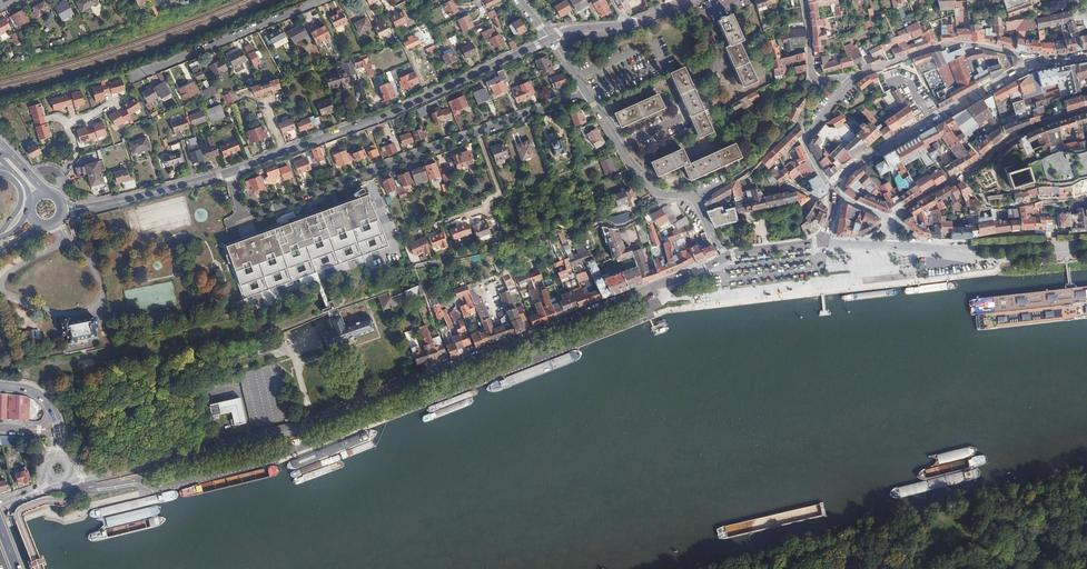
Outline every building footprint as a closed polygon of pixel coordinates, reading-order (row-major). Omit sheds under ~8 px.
[(95,0),(81,0),(76,3),(82,12),(97,3),(95,0)] [(454,0),(451,0),(443,4),(449,15),(459,10),(454,0)] [(566,0),(565,0),(554,6),(559,15),(571,9),(566,0)] [(586,2),(584,0),(569,0),(575,10),(580,8),(581,10),(588,6),(586,2)] [(595,18),(600,16),(600,17),(610,12),(603,0),(599,0),(592,4),(590,0),(586,2),(588,6),(595,18)] [(765,0),(755,0),(754,0),(757,8),(767,5),(765,0)] [(809,3),(811,12),(810,13),(812,24),(812,26),(815,26),(819,27),(821,27),(826,26),(824,19),(824,18),(822,19),(822,17),(818,18),(817,11),(818,11),(817,7),(824,4),(824,6),(831,4),(833,16),(834,16),(836,15),(836,17),(841,16),(840,11),(838,0),(819,0),(809,3)] [(937,1),(939,10),(954,8),(954,2),(953,0),(937,0),(937,1)] [(1007,16),(1032,8),(1030,4),(1038,2),(1037,0),(1002,0),(1007,16)] [(49,11),(43,1),(33,7),(38,16),(49,11)] [(74,13),(67,1),(55,7),(62,19),(74,13)] [(954,2),(954,8),(955,13),(956,27),(958,40),(970,41),(969,28),(959,29),(958,22),(963,22),(961,1),(954,2)] [(1071,11),(1071,12),(1073,21),(1081,19),(1086,18),(1086,7),(1071,11)] [(23,9),(9,17),(15,28),(29,20),(23,9)] [(485,10),(489,19),(496,16),(494,10),(489,12),(487,9),(485,10)] [(1067,23),(1073,21),(1071,12),(1071,11),(1070,10),(1059,13),(1062,24),(1067,23)] [(394,16),(394,15),(390,17),(396,28),(408,22),(401,11),(396,15),(394,16)] [(329,17),(333,26),(336,25),(337,27),(341,25),(342,26),(347,24),(341,12),(339,13),(337,14),(329,17)] [(463,31),(472,27),(474,26),(468,13),(461,16),(461,18),(458,19),(463,31)] [(1057,25),(1062,24),(1059,13),(1049,16),(1036,17),(1037,24),(1037,27),(1057,25)] [(742,39),(730,14),(718,20),(729,45),(725,46),(743,86),(756,80),(738,40),(742,39)] [(1000,14),(993,15),(994,24),(995,32),(991,33),(990,43),(995,44),(997,38),(1003,39),(1002,39),(1000,14)] [(496,17),(492,19),(496,28),(500,26),(496,17)] [(1023,19),(1024,27),(1033,26),(1033,25),(1032,19),(1036,17),(1033,18),(1028,18),(1023,19)] [(366,18),(354,23),(359,33),(371,28),(366,18)] [(6,19),(0,22),(0,34),(11,28),(6,19)] [(869,19),(863,23),(866,28),(872,25),(869,19)] [(1017,31),(1023,31),(1024,30),(1024,27),(1023,19),(1005,20),(1007,28),(1017,26),(1017,31)] [(1086,48),(1086,36),(1082,37),(1081,33),(1085,32),(1083,25),(1082,23),(1081,19),(1073,21),(1075,32),(1077,32),(1082,49),(1086,48)] [(521,20),(510,25),(515,36),(526,31),(521,20)] [(1076,50),(1082,49),(1077,32),(1075,32),(1073,21),(1067,23),(1070,34),(1071,33),(1073,39),(1075,47),(1075,48),(1076,50)] [(920,27),(918,22),(914,23),(915,25),(909,28),(907,24),(904,25),(907,33),(910,31),(919,27),(920,27)] [(378,25),(374,27),(379,38),(391,33),(386,23),(381,25),(378,26),(378,25)] [(929,23),(920,27),(919,27),(922,34),(923,36),(927,46),(937,43),(938,42),(929,23)] [(308,31),(313,44),(329,36),(323,24),(308,31)] [(838,33),(836,24),(829,25),(830,32),(829,32),(830,37),(832,37),(835,34),(838,33)] [(952,40),(953,40),(952,28),(952,24),(947,24),(947,25),(941,26),(941,41),(946,41),(952,40)] [(293,29),(287,32),(293,43),(308,35),(302,25),(294,30),(293,29)] [(969,26),(969,28),(970,41),(971,41),(981,41),(982,41),(981,30),(977,30),(977,25),(969,26)] [(815,26),(812,26),(813,32),(813,45),(813,46),(821,45),(820,40),(826,38),(825,30),(820,32),(819,27),(815,26)] [(913,38),(922,34),(919,27),(910,31),(913,38)] [(288,41),(281,28),(268,36),(275,49),(288,41)] [(493,28),(482,33),(485,39),(489,37),(494,47),(504,43),(501,34),(497,36),(493,28)] [(988,43),(990,43),(991,33),(991,31),(991,29),(985,29),(985,30),(981,30),(982,41),(988,43)] [(904,54),(917,50),(914,42),(907,45),(906,41),(913,38),(910,31),(907,33),(896,38),(897,41),(900,47),(904,54)] [(1026,52),(1027,43),(1027,40),(1023,39),(1023,40),(1021,39),(1022,37),(1023,37),(1023,36),(1023,31),(1017,31),(1015,40),(1014,49),(1026,52)] [(18,44),(23,42),(18,32),(12,35),(18,44)] [(406,49),(419,43),(419,42),(423,40),(419,32),(415,34),(415,33),(413,34),(413,35),(407,38),(408,39),(403,41),(406,49)] [(790,36),(792,44),(796,44),(796,40),(806,39),(805,33),(790,36)] [(1067,51),(1071,51),(1075,50),(1076,50),(1075,48),(1075,47),(1073,39),(1067,40),(1066,34),(1063,34),(1064,40),(1067,51)] [(786,51),(793,50),(792,44),(790,36),(785,37),(781,37),(782,42),(785,42),(785,47),(786,51)] [(890,46),(897,41),(896,38),(895,37),(895,36),(880,45),(884,51),(891,48),(890,46)] [(918,49),(927,46),(923,36),(920,37),(920,38),(914,41),(914,42),(917,50),(918,49)] [(1013,48),(1014,49),(1015,40),(1002,39),(1003,39),(997,38),(995,44),(1013,48)] [(1030,52),(1040,53),(1039,43),(1039,40),(1031,39),(1031,44),(1027,43),(1026,52),(1030,52)] [(772,62),(780,59),(779,57),(777,47),(775,48),(773,40),(766,41),(771,58),(772,62)] [(1066,52),(1067,51),(1064,40),(1052,41),(1052,43),(1054,54),(1065,52),(1066,52)] [(472,43),(461,48),(465,58),(476,53),(472,43)] [(1051,54),(1054,54),(1052,43),(1039,43),(1040,53),(1044,53),(1048,53),(1051,54)] [(426,49),(428,53),(436,49),(435,45),(426,49)] [(876,65),(885,62),(882,56),(878,58),(877,55),(884,51),(880,45),(869,51),(871,54),(876,65)] [(253,65),(252,66),(258,78),(264,76),(261,70),(258,71),(255,64),(259,62),(252,47),(246,50),(253,65)] [(851,47),(844,49),(846,56),(839,59),(842,67),(853,64),(851,50),(851,47)] [(895,58),(904,54),(900,47),(892,49),(895,58)] [(860,65),(864,64),(862,60),(861,54),(857,48),(851,50),(853,64),(859,62),(860,65)] [(960,48),(941,56),(945,63),(965,54),(963,49),(962,48),(960,48)] [(241,49),(228,55),(234,67),(246,60),(241,49)] [(982,49),(981,50),(984,60),(997,56),(996,53),(996,52),(982,49)] [(985,63),(984,60),(981,50),(970,51),(965,54),(976,87),(986,82),(990,80),(985,63)] [(914,58),(912,58),(916,64),(921,75),(923,74),(937,67),(946,89),(948,93),(949,95),(952,101),(954,99),(965,94),(976,87),(965,54),(945,63),(941,56),(940,52),(939,51),(929,54),(929,53),(914,58)] [(443,56),(446,64),(457,60),(453,52),(449,53),(448,52),(445,53),(446,55),(443,56)] [(792,61),(805,60),(805,57),(805,52),(793,53),(780,59),(772,62),(773,70),(781,67),(780,64),(782,63),(782,64),(792,61)] [(368,74),(373,72),(366,54),(365,54),(351,58),(352,61),(353,61),(356,68),(365,65),(368,74)] [(821,65),(823,73),(842,68),(842,67),(839,59),(838,54),(832,56),(833,60),(828,61),(827,55),(823,56),(822,56),(822,57),(822,64),(821,65)] [(871,67),(876,65),(871,54),(866,56),(867,58),(871,67)] [(544,76),(555,73),(551,62),(549,63),(548,60),(547,56),(536,59),(540,74),(543,73),(544,76)] [(1011,56),(1011,57),(1013,66),(1021,62),(1018,58),(1011,56)] [(216,61),(209,65),(214,75),(227,68),(221,57),(216,60),(216,61)] [(709,60),(714,77),(724,74),(718,57),(709,60)] [(343,68),(354,65),(352,61),(351,58),(350,58),(341,61),(343,68)] [(865,69),(871,67),(867,58),(862,60),(864,64),(865,69)] [(193,69),(198,79),(205,76),(202,70),(201,71),(199,66),(197,61),(190,64),(192,69),(193,69)] [(1073,65),(1074,68),(1079,87),(1086,85),(1086,81),(1085,81),(1084,79),(1085,78),(1086,77),(1086,62),(1085,63),(1079,64),(1073,65)] [(985,63),(990,80),(1001,73),(1002,73),(999,63),(988,68),(988,63),(985,63)] [(1061,67),(1054,68),(1056,78),(1057,83),(1062,82),(1067,81),(1070,92),(1070,94),(1080,91),(1079,87),(1074,68),(1073,65),(1061,67)] [(712,131),(684,67),(674,71),(671,73),(700,137),(712,131)] [(783,71),(782,70),(781,67),(773,70),(774,75),(783,71)] [(897,68),(894,69),(899,79),(905,76),(901,67),(897,68)] [(937,67),(923,74),(928,85),(935,99),(948,93),(946,89),(937,67)] [(1040,71),(1035,72),(1038,78),(1042,91),(1046,91),(1045,88),(1045,86),(1053,84),(1057,83),(1056,78),(1054,68),(1049,69),(1045,70),(1040,71)] [(393,80),(394,81),(398,79),(394,69),(389,71),(393,80)] [(340,87),(345,85),(344,83),(349,81),(346,70),(326,76),(329,89),(339,86),(340,87)] [(495,95),(510,88),(507,79),(503,71),(503,70),(497,72),(499,76),(485,82),(488,89),(492,88),(495,95)] [(876,73),(875,73),(880,84),(884,93),(890,90),(884,73),(884,72),(883,71),(876,73)] [(404,89),(419,82),(414,72),(400,78),(404,89)] [(1030,82),(1019,86),(1025,106),(1035,103),(1045,99),(1042,92),(1042,91),(1038,78),(1035,72),(1028,75),(1027,75),(1030,82)] [(864,78),(856,84),(860,89),(873,81),(875,84),(877,83),(878,85),(880,84),(875,73),(874,73),(868,76),(864,78)] [(563,74),(552,78),(554,83),(552,84),(553,88),(556,87),(556,88),(567,84),(563,74)] [(1017,80),(1019,86),(1030,82),(1027,75),(1024,76),(1017,80)] [(107,78),(101,81),(102,85),(92,88),(96,101),(106,98),(105,93),(112,91),(112,93),(126,89),(122,79),(108,83),(107,78)] [(272,90),(281,87),(277,78),(276,79),(251,87),(251,88),(252,91),(250,91),(251,96),(256,97),(263,94),(262,92),(271,88),(272,90)] [(378,86),(384,101),(394,97),(399,95),(394,81),(393,80),(378,86)] [(531,95),(536,94),(531,81),(530,80),(526,82),(527,87),(513,92),(517,103),(532,97),(531,95)] [(1014,81),(1005,87),(1009,94),(1015,115),(1023,112),(1026,111),(1025,106),(1019,86),(1017,80),(1014,81)] [(1067,81),(1062,82),(1064,89),(1065,96),(1067,95),(1068,95),(1067,93),(1070,92),(1067,81)] [(152,89),(157,97),(160,96),(161,98),(170,92),(164,82),(152,89)] [(195,82),(179,90),(183,99),(199,92),(195,82)] [(511,88),(513,92),(527,87),(526,82),(511,88)] [(146,103),(157,97),(152,89),(151,87),(146,89),(140,92),(146,103)] [(1009,94),(1005,87),(993,94),(996,104),(998,103),(997,100),(1000,98),(1001,100),(1006,98),(1005,96),(1009,94)] [(1046,91),(1042,91),(1042,92),(1045,99),(1054,96),(1060,94),(1059,90),(1059,87),(1054,89),(1046,91)] [(474,92),(478,103),(489,99),(484,88),(482,89),(481,88),(476,90),(476,91),(474,92)] [(1060,94),(1054,96),(1055,99),(1065,96),(1064,89),(1059,90),(1060,94)] [(897,90),(893,92),(903,109),(893,115),(900,125),(914,115),(911,109),(908,105),(905,102),(897,90)] [(75,107),(85,104),(80,91),(71,94),(71,95),(64,97),(63,96),(50,100),(53,110),(66,107),(66,106),(74,104),(75,107)] [(280,105),(286,103),(282,91),(275,94),(280,105)] [(758,97),(755,91),(751,93),(734,102),(730,104),(733,110),(742,106),(743,108),(751,103),(750,101),(758,97)] [(939,108),(952,101),(949,95),(948,93),(935,99),(939,108)] [(226,107),(231,105),(233,104),(229,94),(223,96),(226,107)] [(663,107),(658,94),(615,113),(621,126),(663,107)] [(991,95),(982,100),(990,115),(994,113),(995,113),(992,109),(994,107),(991,95)] [(1082,97),(1081,95),(1063,101),(1066,108),(1066,110),(1066,111),(1076,108),(1083,106),(1084,106),(1082,97)] [(448,101),(454,114),(459,113),(458,109),(468,106),(464,96),(453,100),(453,99),(448,101)] [(136,97),(124,105),(126,109),(119,113),(117,110),(109,115),(116,126),(124,121),(125,121),(131,117),(129,114),(141,107),(136,97)] [(448,106),(444,97),(438,99),(439,103),(441,108),(448,106)] [(804,103),(804,98),(803,98),(799,100),(793,105),(792,106),(800,113),(800,112),(804,103)] [(322,115),(327,113),(334,110),(330,99),(317,103),(322,115)] [(435,101),(424,106),(425,109),(439,103),(438,99),(435,101)] [(1045,99),(1035,103),(1038,112),(1038,113),(1043,111),(1041,104),(1046,103),(1045,99)] [(982,100),(966,109),(979,127),(983,132),(987,138),(988,139),(993,146),(1003,137),(1001,132),(997,117),(996,114),(995,114),(994,113),(990,115),(982,100)] [(869,101),(868,101),(864,104),(871,113),(875,110),(869,101)] [(40,103),(29,106),(33,120),(34,120),(36,127),(35,128),(39,141),(50,138),(46,125),(43,117),(44,116),(40,103)] [(492,114),(498,112),(494,103),(489,105),(492,114)] [(220,106),(207,111),(211,121),(224,116),(220,106)] [(417,109),(420,117),(427,114),(425,109),(424,106),(417,109)] [(431,113),(435,124),(440,122),(441,124),(445,123),(444,121),(451,119),(448,108),(440,110),(439,106),(434,108),(436,112),(431,113)] [(800,113),(792,106),(788,114),(787,116),(789,118),(795,123),(800,113)] [(153,109),(148,112),(151,116),(151,117),(157,114),(153,109)] [(884,139),(889,136),(880,124),(879,125),(865,109),(861,112),(869,121),(870,122),(879,134),(884,139)] [(966,109),(951,117),(953,121),(962,133),(965,137),(963,138),(966,142),(967,141),(971,138),(969,135),(979,127),(966,109)] [(204,111),(189,116),(193,127),(207,122),(204,111)] [(583,118),(582,115),(580,111),(570,115),(574,126),(586,122),(584,118),(583,118)] [(1040,121),(1038,113),(1038,112),(1027,115),(1029,119),(1030,124),(1035,123),(1040,121)] [(1073,117),(1077,128),(1081,127),(1080,124),(1083,123),(1086,131),(1086,113),(1074,117),(1073,117)] [(830,121),(834,126),(835,126),(845,120),(841,114),(840,114),(837,116),(835,118),(830,121)] [(891,131),(900,125),(893,115),(890,117),(889,115),(887,116),(889,118),(884,121),(884,122),(891,131)] [(307,129),(321,124),(318,117),(314,118),(313,116),(301,121),(302,123),(298,124),(300,130),(306,128),(307,129)] [(184,129),(184,130),(189,128),(185,117),(171,122),(174,132),(180,130),(184,129)] [(853,117),(847,124),(849,127),(855,134),(865,126),(862,123),(861,123),(859,124),(853,117)] [(962,133),(953,121),(951,117),(935,126),(934,127),(944,141),(950,148),(963,138),(965,137),(962,133)] [(1057,122),(1059,131),(1060,131),(1061,136),(1065,135),(1064,133),(1070,131),(1069,128),(1073,126),(1079,142),(1068,144),(1064,145),(1066,148),(1066,151),(1073,152),(1081,151),(1086,149),(1086,145),(1085,139),(1081,127),(1077,128),(1073,117),(1061,121),(1057,122)] [(292,119),(279,123),(283,133),(295,129),(292,119)] [(1013,122),(1003,126),(1005,134),(1030,124),(1029,119),(1025,120),(1014,124),(1013,122)] [(77,129),(81,142),(90,139),(90,138),(97,136),(98,137),(107,135),(103,121),(94,124),(95,127),(88,129),(87,126),(77,129)] [(889,136),(894,134),(891,131),(884,122),(884,121),(880,124),(889,136)] [(871,140),(879,134),(870,122),(865,126),(855,134),(865,145),(871,140)] [(1047,137),(1048,143),(1050,148),(1055,146),(1056,146),(1056,143),(1056,141),(1053,133),(1059,131),(1057,122),(1043,127),(1047,137)] [(828,138),(828,139),(831,141),(833,138),(841,131),(840,131),(837,128),(835,126),(834,126),(829,128),(825,123),(823,125),(828,131),(828,133),(828,134),(830,135),(828,138)] [(847,124),(845,123),(844,124),(839,128),(837,128),(840,131),(847,124)] [(593,124),(579,129),(584,136),(587,135),(597,150),(606,144),(593,124)] [(799,124),(791,132),(795,138),(797,138),(801,134),(799,124)] [(820,128),(816,135),(821,138),(824,141),(826,137),(828,134),(828,133),(828,131),(823,125),(823,124),(820,128)] [(843,147),(849,154),(865,145),(855,134),(849,127),(847,124),(840,131),(841,131),(833,138),(839,144),(843,147)] [(255,129),(259,139),(267,136),(263,126),(255,129)] [(934,127),(926,131),(932,142),(939,138),(941,142),(940,143),(942,145),(944,141),(934,127)] [(1035,130),(1034,131),(1035,131),(1041,146),(1044,145),(1048,143),(1047,137),(1043,127),(1038,129),(1035,130)] [(250,142),(259,139),(255,129),(246,132),(250,142)] [(424,137),(421,131),(421,129),(414,131),(413,132),(416,140),(424,137)] [(922,134),(919,135),(924,146),(927,151),(931,149),(928,145),(930,144),(929,143),(932,142),(926,131),(922,134)] [(409,132),(399,136),(402,145),(412,141),(409,132)] [(795,138),(791,132),(781,141),(771,150),(778,156),(778,157),(796,139),(795,138)] [(1020,139),(1027,154),(1033,152),(1029,143),(1034,140),(1034,139),(1033,139),(1031,134),(1032,133),(1031,132),(1025,136),(1021,138),(1020,139)] [(129,140),(133,154),(150,148),(146,135),(129,140)] [(810,145),(818,160),(821,156),(821,151),(816,144),(821,138),(816,135),(810,145)] [(910,141),(906,143),(911,152),(913,156),(915,158),(919,155),(916,150),(918,149),(924,146),(919,135),(909,140),(910,141)] [(191,144),(198,142),(196,136),(189,138),(191,144)] [(833,138),(831,141),(837,147),(839,144),(833,138)] [(963,138),(950,148),(954,154),(962,147),(961,145),(966,142),(963,138)] [(988,139),(987,138),(980,143),(986,151),(992,146),(993,146),(988,139)] [(562,139),(551,143),(555,154),(566,150),(562,139)] [(236,140),(220,146),(225,156),(228,155),(228,154),(240,149),(236,140)] [(530,140),(516,145),(521,159),(535,154),(530,140)] [(931,149),(927,151),(933,161),(940,148),(937,142),(933,145),(933,146),(932,146),(933,148),(931,149)] [(41,152),(36,143),(27,148),(32,157),(41,152)] [(393,143),(382,147),(383,151),(384,151),(385,153),(387,152),(388,156),(393,154),(392,153),(396,152),(393,143)] [(503,143),(490,147),(494,158),(507,153),(503,143)] [(895,149),(892,150),(895,155),(898,158),(904,155),(906,155),(907,157),(908,157),(910,156),(911,157),(913,156),(911,152),(906,143),(895,149)] [(981,156),(986,151),(980,143),(975,147),(981,156)] [(322,156),(329,153),(327,147),(326,144),(319,146),(322,156)] [(374,144),(366,147),(370,157),(378,155),(374,144)] [(682,149),(652,163),(657,176),(683,165),(690,180),(740,157),(734,144),(689,164),(682,149)] [(836,159),(842,166),(852,158),(849,154),(843,147),(839,144),(837,147),(829,154),(829,155),(831,157),(834,160),(836,159)] [(208,158),(219,155),(215,145),(205,148),(208,158)] [(807,158),(800,145),(794,148),(798,158),(792,162),(791,163),(794,169),(795,168),(807,160),(807,158)] [(324,163),(322,156),(319,146),(310,150),(305,152),(307,157),(309,164),(319,161),(320,164),(324,163)] [(927,151),(924,146),(918,149),(928,166),(929,167),(934,164),(933,161),(927,151)] [(962,147),(954,154),(958,159),(959,160),(960,158),(967,154),(967,153),(963,148),(962,147)] [(352,150),(354,159),(366,155),(363,148),(360,148),(357,149),(357,148),(354,149),(354,150),(352,150)] [(974,162),(979,158),(972,149),(967,153),(967,154),(974,162)] [(193,163),(204,160),(200,150),(194,152),(190,154),(193,163)] [(338,166),(349,162),(345,150),(342,151),(342,152),(336,153),(336,152),(333,153),(338,166)] [(455,160),(457,167),(472,161),(468,150),(453,155),(454,157),(449,159),(450,164),(454,163),(453,161),(455,160)] [(778,156),(771,150),(766,155),(773,163),(778,157),(778,156)] [(887,153),(882,156),(884,160),(890,171),(890,172),(893,179),(899,174),(900,176),(907,171),(898,158),(895,155),(892,150),(887,153)] [(825,156),(819,162),(824,170),(828,166),(831,164),(834,160),(831,157),(829,155),(829,154),(826,151),(824,155),(825,156)] [(181,153),(165,157),(168,166),(184,162),(181,153)] [(974,162),(967,154),(960,158),(966,166),(974,162)] [(773,163),(766,155),(763,158),(761,161),(769,168),(773,163)] [(904,155),(898,158),(907,171),(921,192),(925,190),(930,187),(921,175),(914,163),(912,164),(909,160),(909,159),(906,159),(904,155)] [(298,173),(311,169),(309,164),(307,157),(293,162),(298,173)] [(609,158),(601,162),(606,174),(615,170),(609,158)] [(961,169),(966,166),(960,158),(959,160),(958,159),(955,161),(960,170),(961,169)] [(832,166),(837,172),(837,171),(842,166),(836,159),(834,160),(831,164),(832,166)] [(814,170),(807,160),(795,168),(794,169),(791,171),(789,172),(788,173),(789,174),(788,175),(789,177),(792,180),(795,182),(802,177),(804,176),(814,170)] [(890,171),(884,160),(873,165),(878,176),(879,175),(880,177),(881,177),(884,176),(885,175),(890,172),(890,171)] [(101,172),(106,170),(104,161),(76,167),(78,177),(88,174),(91,186),(103,183),(101,172)] [(579,167),(577,168),(579,172),(595,165),(593,161),(579,167)] [(955,172),(960,170),(955,161),(949,164),(955,172)] [(436,162),(426,166),(429,175),(432,174),(433,176),(437,175),(436,172),(439,171),(436,162)] [(791,163),(785,166),(786,167),(789,172),(791,171),(794,169),(791,163)] [(926,169),(925,170),(926,172),(936,167),(934,164),(929,167),(927,168),(926,169)] [(949,176),(955,172),(949,164),(943,167),(949,176)] [(277,171),(279,171),(277,165),(271,167),(266,169),(268,176),(265,177),(267,182),(279,178),(277,171)] [(284,179),(291,176),(288,166),(280,168),(284,179)] [(828,166),(824,170),(828,177),(829,177),(829,178),(836,172),(837,172),(832,166),(829,168),(828,166)] [(861,168),(865,174),(876,188),(878,191),(879,192),(881,195),(882,194),(889,191),(892,189),(888,183),(879,187),(878,186),(880,185),(866,166),(861,168)] [(412,171),(414,179),(417,178),(418,178),(420,178),(420,177),(426,175),(423,167),(412,171)] [(789,172),(786,167),(780,171),(781,172),(786,179),(789,177),(788,175),(789,174),(788,173),(789,172)] [(845,186),(844,192),(865,174),(861,168),(857,170),(852,175),(848,179),(846,184),(845,186)] [(129,179),(127,169),(115,172),(118,183),(129,179)] [(774,169),(771,172),(773,173),(773,174),(778,182),(778,183),(786,179),(781,172),(778,174),(774,169)] [(945,179),(945,178),(938,170),(937,169),(933,172),(933,173),(929,176),(935,184),(935,185),(945,179)] [(811,190),(809,191),(808,192),(816,196),(825,190),(814,170),(804,176),(807,181),(810,186),(809,186),(811,190)] [(893,179),(896,187),(897,189),(905,184),(914,197),(920,193),(921,192),(907,171),(900,176),(899,174),(893,179)] [(395,179),(398,187),(411,182),(408,172),(398,176),(398,178),(395,179)] [(778,182),(773,174),(767,178),(772,185),(778,182)] [(865,174),(844,192),(843,192),(847,195),(856,201),(867,206),(879,212),(885,215),(890,213),(892,212),(886,202),(884,203),(866,195),(865,196),(864,198),(862,198),(856,195),(857,194),(854,191),(861,184),(864,188),(865,188),(871,193),(871,192),(876,188),(865,174)] [(746,218),(748,217),(747,211),(765,207),(763,195),(759,190),(758,188),(745,192),(745,193),(743,194),(741,188),(747,184),(743,175),(733,181),(729,184),(731,193),(734,202),(735,204),(737,213),(740,212),(744,211),(746,218)] [(259,176),(249,180),(253,191),(263,187),(259,176)] [(383,181),(387,192),(396,189),(392,178),(383,181)] [(1070,186),(1072,190),(1073,196),(1080,194),(1078,187),(1086,186),(1086,179),(1080,181),(1070,186)] [(958,184),(957,184),(962,193),(965,199),(965,203),(966,206),(984,205),(980,202),(978,199),(968,200),(968,198),(966,194),(970,192),(961,182),(958,184)] [(731,193),(729,184),(722,189),(711,195),(709,200),(707,206),(707,207),(731,193)] [(899,198),(901,206),(907,202),(914,197),(905,184),(897,189),(901,197),(899,198)] [(957,184),(950,188),(956,202),(958,203),(960,202),(957,195),(962,193),(957,184)] [(645,188),(638,185),(602,200),(607,212),(610,212),(609,210),(612,209),(613,210),(617,209),(616,206),(633,199),(632,195),(645,188)] [(949,186),(934,194),(935,198),(934,199),(936,204),(937,209),(938,210),(939,210),(945,207),(941,200),(945,198),(946,197),(948,199),(951,198),(954,204),(956,202),(950,188),(949,186)] [(1063,187),(1059,187),(1059,193),(1059,198),(1064,197),(1064,191),(1072,190),(1070,186),(1064,187),(1063,187)] [(403,187),(397,189),(400,198),(406,196),(403,187)] [(1037,188),(1027,191),(1028,196),(1038,193),(1037,188)] [(886,202),(892,212),(901,206),(899,198),(897,199),(896,196),(893,198),(890,193),(889,191),(882,194),(884,197),(885,199),(886,202)] [(348,261),(343,248),(351,245),(356,258),(389,246),(369,192),(238,239),(224,244),(229,256),(244,298),(278,286),(274,274),(281,271),(286,283),(302,278),(297,265),(304,262),(309,275),(325,269),(321,257),(328,254),(332,266),(348,261)] [(765,194),(763,195),(765,207),(783,203),(798,199),(796,192),(789,193),(788,192),(766,197),(765,194)] [(810,199),(796,192),(798,199),(800,205),(810,199)] [(1021,192),(1013,194),(1015,203),(1023,201),(1021,193),(1021,192)] [(924,198),(923,199),(928,209),(936,204),(934,199),(935,198),(934,194),(924,198)] [(1076,202),(1077,208),(1082,207),(1082,206),(1085,206),(1085,205),(1086,205),(1086,197),(1076,202)] [(918,204),(922,211),(925,216),(929,215),(928,211),(928,209),(923,199),(917,203),(918,204)] [(814,223),(820,227),(822,224),(824,221),(826,216),(826,211),(827,208),(824,206),(821,204),(816,201),(809,212),(818,218),(814,223)] [(1021,218),(1028,218),(1030,218),(1030,216),(1028,216),(1028,207),(1034,206),(1034,209),(1042,209),(1041,201),(1027,206),(1020,207),(1021,218)] [(858,215),(860,210),(844,203),(842,203),(839,218),(848,220),(848,219),(848,212),(855,213),(857,214),(858,215)] [(909,210),(912,216),(912,217),(922,211),(918,204),(909,210)] [(674,214),(668,205),(661,209),(667,219),(674,214)] [(1034,218),(1042,218),(1042,212),(1042,209),(1034,209),(1034,206),(1028,207),(1028,216),(1030,216),(1034,215),(1037,214),(1037,216),(1034,217),(1034,218)] [(1071,232),(1075,232),(1083,232),(1086,231),(1086,226),(1086,217),(1085,209),(1085,206),(1082,206),(1082,207),(1077,208),(1077,209),(1078,214),(1070,215),(1071,225),(1071,226),(1071,232)] [(714,210),(709,212),(713,223),(714,226),(736,221),(733,209),(725,211),(725,212),(722,213),(720,208),(714,210)] [(932,231),(932,238),(938,239),(939,239),(940,239),(939,216),(940,216),(939,210),(938,210),(937,209),(931,211),(933,214),(932,221),(932,231)] [(997,209),(991,209),(992,216),(992,221),(994,233),(1010,231),(1011,231),(1009,223),(1009,220),(1009,218),(1007,218),(1005,218),(1005,221),(1000,220),(1000,219),(999,219),(998,221),(995,221),(996,219),(996,212),(996,211),(997,209)] [(1016,209),(1007,209),(1007,215),(1007,218),(1018,217),(1016,209)] [(873,216),(860,210),(858,215),(857,219),(857,218),(856,221),(854,221),(854,222),(855,222),(855,223),(860,224),(860,225),(861,225),(862,221),(864,221),(879,224),(880,219),(873,216)] [(928,227),(927,222),(925,216),(922,211),(912,217),(912,216),(903,221),(904,223),(907,226),(912,230),(919,236),(920,236),(928,237),(928,231),(928,227)] [(857,219),(858,215),(857,214),(855,213),(848,212),(848,219),(852,221),(851,221),(852,222),(852,221),(854,222),(854,221),(856,221),(857,218),(857,219)] [(628,213),(607,219),(614,223),(624,222),(631,219),(628,213)] [(1070,215),(1070,213),(1057,214),(1059,227),(1071,226),(1071,225),(1070,215)] [(798,222),(801,228),(804,226),(812,219),(807,214),(806,216),(798,222)] [(992,221),(992,216),(988,217),(987,215),(984,215),(984,218),(978,219),(978,224),(978,236),(994,233),(992,221)] [(939,216),(940,239),(942,239),(944,239),(943,232),(951,232),(950,226),(950,225),(951,221),(944,221),(944,216),(940,216),(939,216)] [(848,220),(839,218),(836,236),(850,236),(851,236),(854,227),(850,226),(851,221),(852,221),(848,219),(848,220)] [(1028,218),(1021,218),(1021,230),(1027,230),(1035,229),(1034,218),(1030,218),(1028,218)] [(1034,218),(1035,229),(1040,229),(1046,229),(1046,232),(1051,232),(1053,232),(1052,218),(1050,218),(1042,218),(1034,218)] [(681,219),(678,221),(674,223),(677,229),(685,225),(681,219)] [(1018,230),(1018,220),(1011,221),(1011,220),(1009,220),(1009,223),(1011,231),(1010,231),(1018,230)] [(878,224),(879,224),(864,221),(863,226),(860,226),(861,225),(860,225),(856,236),(859,236),(863,234),(876,225),(878,224)] [(473,228),(477,238),(490,233),(487,223),(480,226),(479,223),(473,225),(474,228),(473,228)] [(658,277),(668,273),(665,262),(664,259),(661,250),(660,244),(655,231),(653,223),(648,226),(654,243),(655,246),(650,248),(655,268),(658,277)] [(695,223),(692,224),(685,226),(689,235),(690,236),(693,235),(694,234),(693,233),(695,232),(697,239),(702,237),(703,240),(704,240),(707,239),(705,232),(700,234),(698,230),(695,223)] [(854,227),(851,236),(856,236),(860,225),(860,224),(855,223),(854,227)] [(454,239),(471,233),(468,224),(464,225),(463,224),(459,225),(460,227),(450,230),(454,239)] [(649,241),(644,224),(637,225),(640,240),(641,239),(642,243),(649,241)] [(978,236),(978,224),(975,224),(968,224),(968,227),(970,230),(972,237),(975,237),(978,236)] [(878,228),(876,225),(863,234),(864,236),(878,228)] [(969,238),(972,237),(970,230),(968,227),(966,226),(964,226),(964,227),(950,225),(950,226),(951,232),(951,239),(963,239),(965,238),(969,238)] [(689,235),(685,226),(679,229),(683,238),(684,237),(689,235)] [(666,235),(670,233),(669,231),(668,228),(660,232),(662,237),(666,235)] [(683,238),(679,229),(670,233),(666,235),(670,242),(674,241),(677,240),(683,238)] [(1051,232),(1046,232),(1046,229),(1040,229),(1035,229),(1034,234),(1046,234),(1045,237),(1051,237),(1051,232)] [(400,233),(404,244),(408,243),(404,231),(400,233)] [(658,277),(655,268),(648,270),(645,259),(641,248),(636,250),(634,245),(632,245),(626,232),(619,234),(624,248),(627,247),(629,253),(631,252),(637,266),(641,279),(642,283),(658,277)] [(430,237),(433,247),(441,245),(442,248),(447,246),(443,233),(430,237)] [(424,252),(429,250),(425,237),(410,244),(413,254),(415,253),(415,254),(423,251),(424,252)] [(684,237),(683,238),(677,240),(678,246),(686,242),(684,237)] [(668,273),(678,269),(673,257),(672,253),(672,252),(671,248),(671,246),(670,242),(664,243),(663,243),(667,256),(669,262),(665,262),(668,273)] [(695,262),(705,258),(698,246),(698,245),(698,244),(694,246),(693,246),(690,247),(689,248),(695,262)] [(705,258),(714,255),(711,245),(704,247),(702,244),(701,244),(698,245),(698,246),(705,258)] [(597,256),(593,248),(589,251),(593,259),(597,257),(598,257),(597,256)] [(688,265),(695,262),(689,248),(680,252),(681,253),(682,254),(688,265)] [(585,262),(593,279),(601,275),(600,274),(596,266),(593,259),(589,251),(589,250),(577,254),(582,263),(585,262)] [(678,269),(683,267),(679,259),(678,255),(676,255),(675,252),(672,252),(672,253),(673,257),(678,269)] [(572,267),(582,263),(577,254),(568,258),(572,267)] [(683,267),(688,265),(682,254),(678,255),(679,259),(683,267)] [(859,256),(853,257),(855,271),(877,267),(876,263),(871,263),(870,258),(859,260),(859,256)] [(572,310),(587,304),(584,296),(583,293),(580,287),(576,277),(573,270),(572,267),(568,258),(562,260),(565,270),(557,273),(558,275),(560,278),(565,293),(566,295),(572,310)] [(555,271),(564,269),(562,260),(553,263),(555,271)] [(637,266),(622,272),(629,288),(642,283),(641,279),(637,266)] [(538,269),(529,273),(532,282),(533,281),(534,282),(538,281),(542,279),(538,269)] [(512,283),(508,273),(508,272),(506,273),(505,270),(503,271),(504,274),(503,274),(507,286),(512,284),(512,283)] [(612,295),(629,288),(622,272),(621,272),(616,274),(610,277),(603,279),(606,285),(612,295)] [(528,283),(528,284),(530,289),(534,287),(533,285),(532,282),(529,273),(517,278),(520,287),(525,284),(528,283)] [(561,295),(565,293),(560,278),(558,275),(554,277),(561,295)] [(602,299),(612,295),(606,285),(603,279),(603,278),(602,277),(594,280),(598,290),(594,291),(599,300),(602,298),(602,299)] [(544,285),(545,287),(552,284),(550,279),(543,282),(544,285)] [(468,290),(466,285),(466,283),(465,281),(459,283),(461,287),(454,289),(457,297),(464,295),(468,304),(469,307),(475,305),(473,301),(469,291),(468,290)] [(419,283),(404,290),(407,298),(418,295),(418,296),(424,294),(419,283)] [(530,291),(533,298),(538,296),(534,287),(530,289),(528,284),(526,285),(519,288),(521,294),(530,291)] [(471,288),(468,290),(469,291),(473,301),(479,299),(478,297),(474,290),(471,288)] [(547,320),(557,317),(553,307),(552,304),(550,300),(545,288),(541,290),(544,302),(547,305),(542,307),(544,311),(547,320)] [(511,294),(509,289),(500,293),(503,299),(506,309),(507,310),(516,307),(514,303),(511,296),(511,294)] [(407,298),(404,290),(389,298),(387,293),(379,296),(383,309),(408,302),(407,298)] [(587,304),(599,300),(594,291),(590,293),(589,291),(583,293),(584,296),(587,304)] [(521,301),(516,292),(511,294),(511,296),(514,303),(521,301)] [(568,312),(572,310),(566,295),(565,293),(561,295),(563,300),(560,301),(564,313),(568,312)] [(557,317),(564,313),(560,301),(558,297),(558,295),(553,297),(552,296),(549,297),(550,300),(552,304),(553,307),(557,317)] [(479,299),(473,301),(475,305),(476,307),(478,313),(480,317),(481,320),(489,317),(481,298),(479,299)] [(375,329),(365,301),(329,314),(328,314),(330,318),(329,318),(333,330),(323,334),(327,346),(375,329)] [(540,301),(535,304),(538,313),(544,311),(542,307),(540,301)] [(434,302),(430,304),(432,307),(431,308),(435,307),(436,313),(437,313),(439,318),(441,317),(444,316),(443,315),(442,310),(439,303),(435,304),(434,302)] [(462,306),(460,306),(464,316),(471,313),(468,304),(466,304),(462,306)] [(469,307),(468,304),(471,313),(472,316),(474,315),(478,313),(476,307),(475,305),(469,307)] [(512,323),(516,333),(520,331),(525,329),(528,328),(531,327),(525,312),(519,314),(518,312),(524,309),(522,304),(520,305),(516,307),(507,310),(508,313),(500,319),(503,325),(512,323)] [(447,308),(442,310),(443,315),(444,316),(448,326),(449,329),(449,330),(453,328),(447,312),(448,311),(447,308)] [(500,318),(500,319),(508,313),(507,310),(506,309),(499,316),(500,318)] [(458,321),(461,320),(459,314),(454,310),(450,311),(454,322),(458,321)] [(538,313),(529,316),(533,326),(545,321),(547,320),(544,311),(538,313)] [(487,333),(490,341),(502,338),(509,335),(516,333),(512,323),(503,325),(497,327),(493,328),(492,326),(489,317),(481,320),(485,329),(486,332),(487,333)] [(71,321),(63,323),(66,336),(68,335),(70,343),(71,344),(78,343),(78,341),(98,337),(97,330),(99,329),(97,319),(71,324),(71,321)] [(459,355),(464,353),(462,347),(471,343),(462,319),(461,320),(458,321),(461,328),(456,330),(457,333),(456,333),(456,332),(454,333),(455,335),(452,337),(454,342),(459,355)] [(432,339),(425,324),(416,328),(420,338),(422,337),(425,344),(433,342),(432,339)] [(442,334),(444,333),(450,331),(449,330),(449,329),(448,326),(445,327),(440,329),(442,334)] [(27,340),(39,340),(39,330),(27,330),(27,340)] [(405,333),(411,348),(418,345),(412,330),(405,333)] [(479,332),(471,334),(474,343),(476,348),(477,348),(485,345),(481,333),(480,331),(479,332)] [(481,333),(485,345),(486,344),(487,344),(491,342),(490,341),(487,333),(486,332),(483,333),(481,333)] [(442,342),(440,337),(439,337),(432,339),(433,342),(425,344),(424,345),(425,348),(429,361),(447,355),(442,342)] [(451,358),(459,355),(454,342),(446,345),(451,358)] [(427,361),(429,361),(425,348),(420,350),(418,345),(411,348),(417,364),(427,361)] [(20,379),(27,381),(28,377),(22,376),(20,368),(22,368),(21,365),(17,366),(20,379)] [(31,369),(31,379),(44,380),(45,370),(31,369)] [(9,418),(25,420),(28,420),(29,398),(25,396),(2,394),(0,394),(0,419),(9,418)] [(207,406),(210,416),(231,411),(235,425),(245,422),(240,398),(207,406)] [(366,431),(292,459),(289,461),(288,463),(287,464),(287,466),(287,467),(288,468),(290,469),(292,469),(295,469),(298,468),(370,441),(373,439),(375,437),(376,435),(377,433),(377,432),(376,431),(375,430),(372,430),(370,430),(366,431)] [(1,445),(20,445),(18,437),(6,436),(0,436),(0,442),(1,445)] [(23,482),(24,483),(30,481),(25,467),(14,470),(16,474),(14,475),(17,484),(23,482)] [(8,490),(6,481),(0,483),(0,492),(8,490)]
